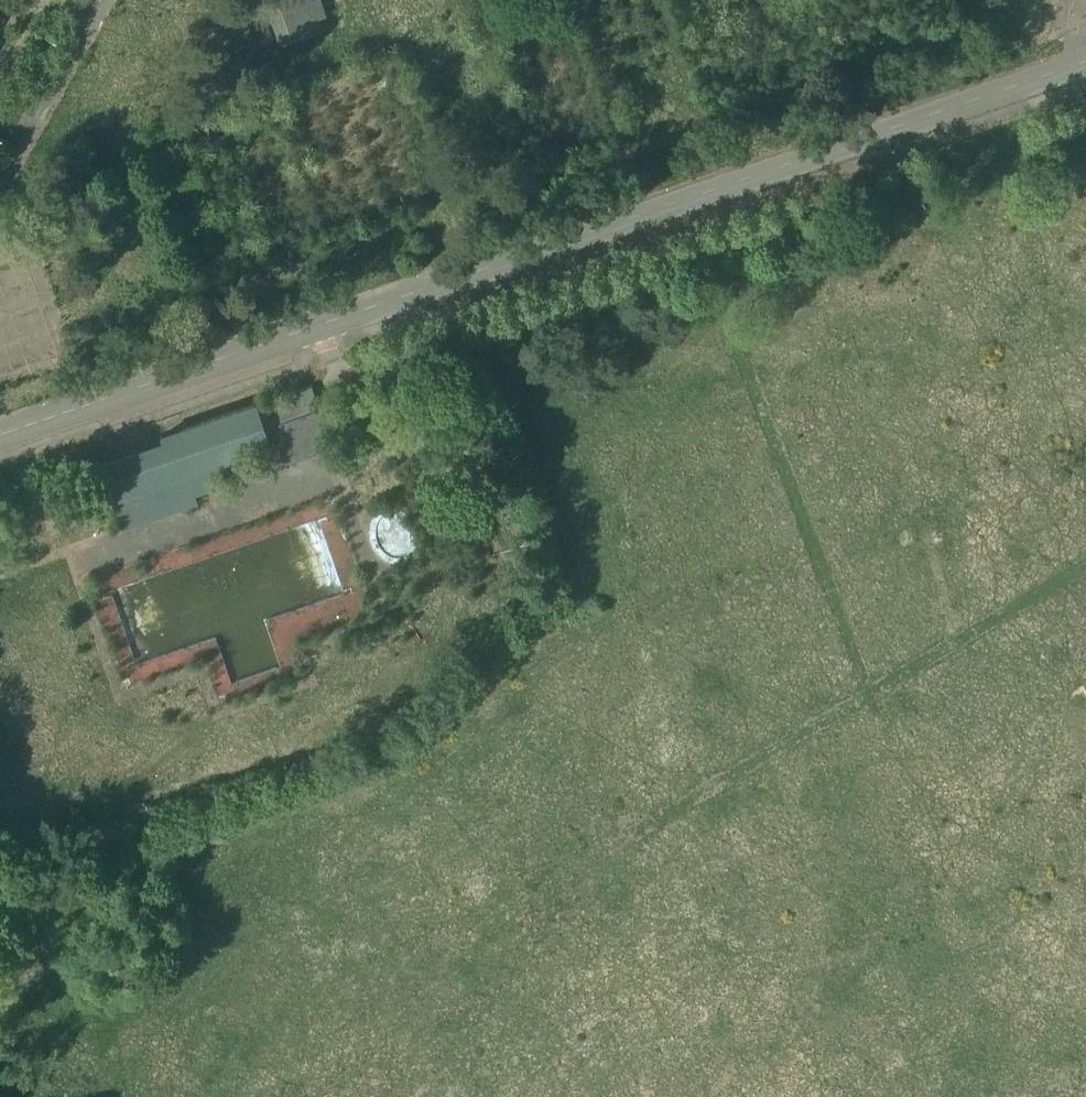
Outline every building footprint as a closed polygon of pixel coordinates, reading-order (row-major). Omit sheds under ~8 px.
[(266,2),(280,44),(323,30),(319,18),(325,16),(320,0),(273,0),(266,2)] [(184,435),(101,464),(123,526),(195,501),(192,494),(223,483),(215,462),(267,444),(274,465),(331,445),(319,409),(280,423),(271,399),(254,405),(254,403),(181,428),(184,435)] [(403,552),(405,519),(380,518),(378,551),(403,552)] [(339,596),(263,617),(277,667),(227,681),(215,637),(203,641),(219,698),(296,677),(285,639),(346,622),(339,596)]
